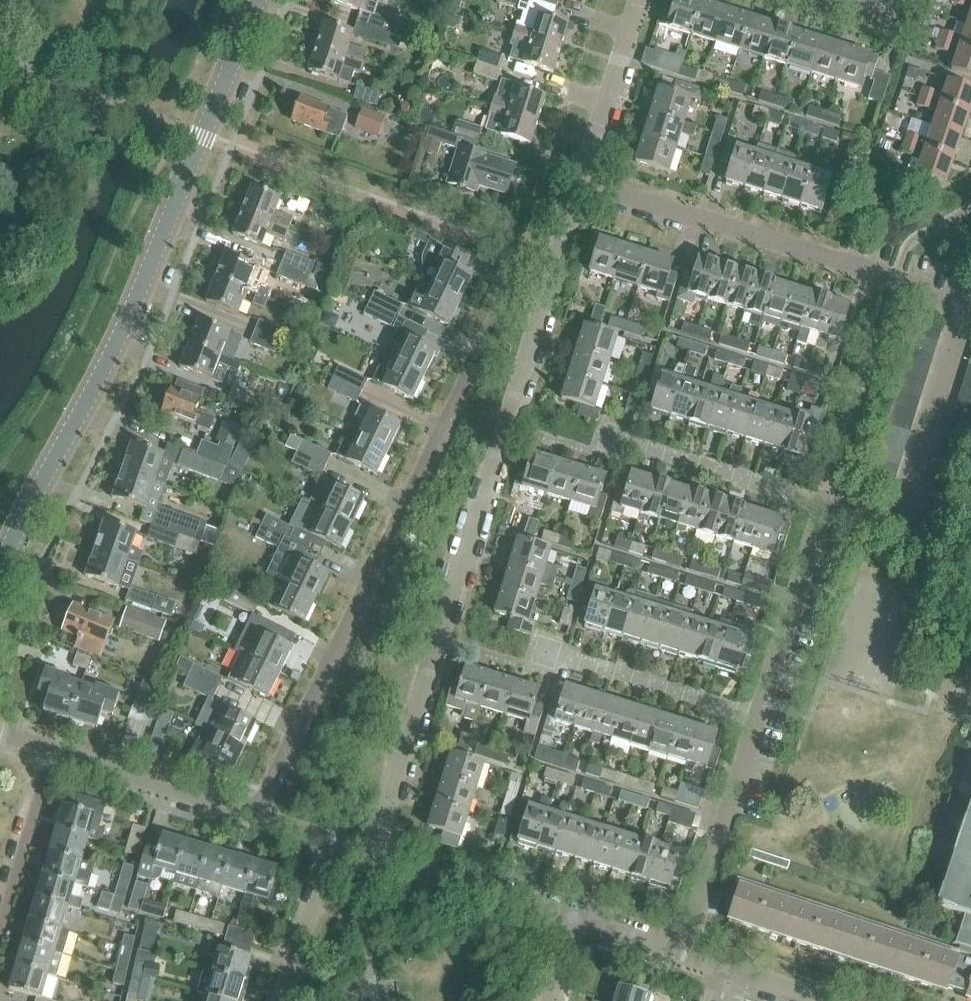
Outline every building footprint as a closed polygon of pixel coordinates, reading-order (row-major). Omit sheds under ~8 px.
[(331,3),(363,13),(360,24),(399,37),(402,25),(375,16),(378,4),(387,7),(389,0),(332,0),(331,3)] [(460,2),(455,0),(453,0),(450,11),(457,13),(460,2)] [(527,0),(497,0),(496,2),(521,10),(513,34),(560,49),(568,24),(552,20),(555,9),(527,0)] [(555,9),(558,0),(527,0),(555,9)] [(658,26),(692,37),(702,4),(690,0),(677,0),(673,11),(663,8),(658,26)] [(967,0),(953,0),(952,5),(964,8),(967,0)] [(692,37),(693,37),(716,45),(727,12),(702,4),(692,37)] [(716,45),(718,45),(740,52),(750,19),(727,12),(716,45)] [(449,16),(445,29),(453,31),(459,28),(461,20),(449,16)] [(740,52),(742,53),(764,60),(774,27),(750,19),(740,52)] [(323,24),(316,48),(364,63),(367,51),(349,46),(353,34),(323,24)] [(399,37),(360,24),(356,35),(395,48),(399,37)] [(960,48),(970,52),(970,27),(967,25),(963,39),(954,36),(951,45),(960,48)] [(764,60),(788,68),(798,35),(774,27),(764,60)] [(921,34),(932,38),(934,31),(923,28),(921,34)] [(939,41),(951,45),(954,36),(942,32),(939,41)] [(560,49),(513,34),(509,46),(527,51),(523,64),(552,73),(560,49)] [(788,68),(792,69),(811,75),(822,42),(798,35),(788,68)] [(948,54),(951,45),(939,41),(936,50),(948,54)] [(811,75),(817,77),(836,83),(846,50),(822,42),(811,75)] [(364,63),(316,48),(308,72),(349,84),(353,72),(360,74),(364,63)] [(960,48),(952,72),(970,78),(970,52),(960,48)] [(654,69),(679,77),(682,67),(684,59),(686,53),(677,50),(675,56),(659,51),(654,69)] [(841,85),(860,91),(864,76),(870,78),(870,80),(874,81),(868,100),(882,104),(890,77),(874,72),(878,60),(852,52),(846,50),(836,83),(841,85)] [(480,51),(477,63),(500,70),(504,58),(480,51)] [(500,70),(477,63),(473,75),(497,82),(500,70)] [(695,82),(699,72),(682,67),(679,77),(695,82)] [(917,79),(924,82),(927,74),(909,68),(905,79),(916,83),(917,79)] [(727,92),(731,82),(714,77),(710,87),(727,92)] [(494,95),(490,107),(537,121),(545,97),(517,89),(518,84),(499,79),(494,95)] [(940,105),(970,115),(970,112),(970,89),(948,81),(940,105)] [(658,90),(650,114),(684,125),(692,101),(692,99),(700,102),(704,91),(675,82),(672,94),(658,90)] [(746,87),(731,82),(727,92),(742,97),(746,87)] [(354,99),(376,107),(380,95),(357,87),(354,99)] [(920,98),(932,102),(935,93),(923,89),(920,98)] [(775,108),(778,98),(762,93),(759,103),(775,108)] [(778,98),(775,108),(791,113),(794,104),(778,98)] [(929,111),(932,102),(920,98),(917,107),(929,111)] [(293,122),(335,137),(339,139),(347,117),(301,100),(293,122)] [(937,114),(932,128),(962,138),(970,115),(940,105),(932,102),(929,111),(937,114)] [(530,145),(537,121),(490,107),(487,118),(489,119),(485,131),(500,136),(530,145)] [(769,123),(771,114),(756,109),(753,118),(769,123)] [(823,124),(826,114),(810,109),(807,118),(823,124)] [(361,111),(355,129),(379,137),(385,120),(361,111)] [(650,114),(643,138),(676,149),(681,134),(693,138),(696,129),(684,125),(650,114)] [(771,114),(769,123),(781,127),(784,118),(771,114)] [(823,124),(840,129),(843,119),(826,114),(823,124)] [(713,134),(723,138),(728,122),(718,120),(713,134)] [(805,134),(808,125),(794,120),(791,130),(805,134)] [(458,123),(455,134),(477,141),(481,130),(458,123)] [(808,125),(805,134),(818,139),(821,129),(808,125)] [(506,195),(514,167),(474,155),(478,142),(429,128),(425,140),(457,149),(446,184),(477,194),(479,186),(506,195)] [(916,147),(924,150),(954,161),(962,138),(932,128),(928,141),(919,138),(916,147)] [(827,130),(824,141),(838,145),(841,135),(827,130)] [(708,151),(718,154),(723,138),(713,134),(708,151)] [(904,143),(916,147),(919,138),(907,134),(904,143)] [(676,149),(643,138),(635,163),(668,173),(676,149)] [(720,163),(732,167),(726,186),(731,188),(732,186),(747,191),(759,155),(760,150),(727,140),(720,163)] [(426,141),(423,153),(439,158),(442,146),(426,141)] [(913,156),(916,147),(904,143),(901,153),(913,156)] [(761,147),(760,150),(759,155),(747,191),(747,193),(752,194),(752,192),(765,196),(779,153),(779,152),(761,147)] [(954,161),(924,150),(916,147),(913,156),(921,159),(916,174),(946,184),(954,161)] [(771,198),(783,202),(795,166),(797,159),(779,153),(765,196),(764,198),(770,200),(771,198)] [(709,177),(714,161),(704,158),(699,174),(709,177)] [(795,166),(783,202),(783,204),(789,206),(789,204),(802,208),(814,172),(795,166)] [(823,168),(821,174),(814,172),(802,208),(802,210),(807,212),(808,210),(820,214),(828,188),(837,191),(842,175),(823,168)] [(251,188),(241,211),(287,229),(292,219),(274,212),(279,199),(251,188)] [(300,198),(297,207),(299,210),(302,211),(306,210),(309,202),(300,198)] [(283,241),(287,229),(241,211),(232,235),(261,246),(266,234),(283,241)] [(614,282),(625,248),(600,241),(590,274),(614,282)] [(429,242),(428,244),(423,254),(423,256),(423,258),(422,260),(422,262),(423,264),(423,266),(423,268),(424,270),(425,272),(420,283),(430,288),(460,302),(472,278),(462,273),(469,257),(443,245),(441,247),(429,242)] [(614,282),(638,289),(648,255),(625,248),(614,282)] [(280,265),(321,280),(335,286),(340,272),(285,252),(280,265)] [(267,271),(256,267),(224,254),(215,278),(247,291),(257,295),(267,299),(271,289),(262,285),(267,271)] [(648,255),(638,289),(657,295),(655,299),(669,303),(678,277),(669,274),(672,263),(648,255)] [(686,277),(678,301),(694,306),(696,300),(705,303),(706,301),(717,266),(718,264),(714,262),(713,265),(700,261),(694,279),(686,277)] [(321,280),(280,265),(276,277),(316,291),(321,280)] [(735,272),(736,270),(731,268),(730,270),(718,266),(717,266),(706,301),(707,301),(725,307),(735,272)] [(725,307),(744,313),(755,278),(756,276),(750,274),(749,276),(735,272),(725,307)] [(247,291),(215,278),(206,302),(237,315),(247,291)] [(755,278),(744,313),(753,316),(750,325),(760,328),(763,319),(762,319),(773,284),(774,282),(768,280),(767,282),(755,278)] [(773,284),(762,319),(763,319),(781,325),(792,287),(787,286),(787,288),(773,284)] [(798,335),(811,294),(792,287),(781,325),(782,325),(779,332),(783,334),(787,331),(798,335)] [(460,302),(430,288),(423,302),(413,297),(407,307),(426,316),(426,315),(448,326),(460,302)] [(368,303),(397,317),(403,305),(374,292),(368,303)] [(818,336),(829,301),(829,300),(811,294),(798,335),(795,343),(805,347),(809,333),(818,336)] [(253,303),(264,307),(267,299),(257,295),(253,303)] [(814,349),(815,350),(824,353),(828,340),(838,343),(839,342),(847,344),(852,331),(854,324),(845,322),(850,307),(848,307),(849,305),(843,304),(843,306),(829,301),(818,336),(814,349)] [(363,315),(392,329),(395,332),(414,341),(420,329),(397,318),(397,317),(368,303),(363,315)] [(600,325),(605,312),(606,309),(596,305),(590,322),(600,325)] [(336,319),(325,314),(320,325),(331,330),(336,319)] [(610,326),(624,331),(628,319),(614,314),(610,326)] [(644,324),(628,319),(624,331),(640,336),(644,324)] [(230,332),(198,320),(189,344),(234,361),(242,338),(230,333),(230,332)] [(258,320),(254,332),(277,341),(282,330),(258,320)] [(682,332),(696,336),(699,327),(684,322),(682,332)] [(940,333),(916,325),(913,337),(936,345),(940,333)] [(576,352),(609,362),(617,338),(584,327),(576,352)] [(699,327),(696,336),(710,341),(713,331),(699,327)] [(277,341),(254,332),(249,343),(273,352),(277,341)] [(401,348),(394,362),(424,376),(435,352),(414,342),(414,341),(395,332),(390,343),(401,348)] [(723,334),(719,344),(734,348),(737,338),(723,334)] [(909,348),(933,356),(936,345),(913,337),(909,348)] [(691,352),(694,342),(681,338),(677,347),(691,352)] [(737,338),(734,348),(748,352),(751,343),(737,338)] [(694,342),(691,352),(706,356),(708,347),(694,342)] [(242,364),(221,356),(189,344),(180,368),(212,380),(217,366),(238,374),(242,364)] [(771,360),(774,350),(759,346),(756,355),(771,360)] [(906,360),(929,368),(933,356),(909,348),(906,360)] [(729,363),(732,354),(718,350),(715,359),(729,363)] [(774,350),(771,360),(785,364),(788,355),(774,350)] [(576,352),(568,376),(602,386),(609,362),(576,352)] [(638,371),(648,374),(654,357),(645,354),(638,371)] [(732,354),(729,363),(743,368),(746,359),(732,354)] [(413,400),(424,376),(394,362),(383,357),(377,370),(371,382),(390,391),(390,390),(413,400)] [(808,372),(811,362),(797,357),(794,367),(808,372)] [(902,371),(926,378),(929,368),(906,360),(902,371)] [(766,375),(769,366),(754,361),(752,371),(766,375)] [(811,362),(808,372),(824,376),(826,367),(811,362)] [(652,414),(669,420),(686,367),(678,364),(673,373),(657,368),(654,376),(648,396),(655,398),(651,411),(653,412),(652,414)] [(769,366),(766,375),(780,380),(783,371),(769,366)] [(333,378),(362,392),(367,381),(338,367),(333,378)] [(686,367),(669,420),(677,422),(677,420),(689,423),(700,388),(691,385),(696,370),(686,367)] [(648,374),(638,371),(634,386),(644,389),(648,374)] [(899,382),(922,390),(926,378),(902,371),(899,382)] [(804,387),(806,378),(792,373),(789,382),(804,387)] [(597,422),(600,414),(601,411),(595,409),(602,386),(568,376),(561,400),(580,406),(578,416),(597,422)] [(689,426),(707,431),(709,427),(719,394),(722,383),(724,379),(714,376),(709,391),(700,388),(689,423),(689,426)] [(356,404),(362,392),(333,378),(327,390),(356,404)] [(806,378),(804,387),(819,392),(821,382),(806,378)] [(961,389),(970,392),(970,380),(965,378),(961,389)] [(919,401),(920,399),(922,390),(899,382),(895,393),(919,401)] [(707,431),(726,437),(738,400),(741,389),(722,383),(719,394),(709,427),(707,431)] [(232,387),(227,398),(251,407),(256,396),(232,387)] [(961,390),(958,400),(970,404),(970,392),(961,389),(961,390)] [(162,412),(208,431),(213,420),(195,413),(199,402),(171,391),(162,412)] [(733,438),(745,441),(756,406),(759,396),(750,393),(747,403),(738,400),(726,437),(733,439),(733,438)] [(891,405),(915,413),(919,401),(895,393),(891,405)] [(635,414),(640,398),(631,395),(625,411),(635,414)] [(958,400),(954,412),(970,417),(970,404),(958,400)] [(358,437),(388,451),(400,427),(378,416),(378,415),(359,406),(354,417),(365,422),(358,437)] [(764,447),(775,411),(756,406),(745,441),(746,441),(745,444),(751,445),(752,443),(764,447)] [(793,417),(794,417),(783,453),(783,454),(783,456),(800,461),(801,459),(802,459),(808,438),(816,440),(815,444),(816,444),(826,413),(811,409),(809,414),(796,410),(795,410),(793,417)] [(794,417),(793,417),(775,411),(764,447),(765,447),(764,450),(770,452),(771,449),(783,453),(794,417)] [(951,423),(970,429),(970,417),(954,412),(951,423)] [(219,447),(203,441),(197,456),(227,467),(240,429),(226,423),(219,441),(222,442),(219,447)] [(885,427),(881,438),(905,445),(908,435),(885,427)] [(377,475),(388,451),(358,437),(345,430),(338,446),(340,447),(335,456),(354,466),(354,464),(377,475)] [(286,448),(297,453),(325,467),(330,456),(291,438),(286,448)] [(878,449),(901,456),(905,445),(881,438),(878,449)] [(130,446),(121,472),(165,487),(172,465),(176,466),(182,451),(166,446),(163,457),(130,446)] [(197,456),(182,451),(176,466),(176,468),(238,489),(244,472),(243,472),(227,467),(197,456)] [(320,478),(325,467),(297,453),(292,464),(320,478)] [(546,496),(557,463),(532,456),(528,469),(520,467),(514,487),(524,490),(524,489),(546,496)] [(233,459),(229,465),(243,472),(246,465),(233,459)] [(870,472),(894,479),(898,467),(874,460),(870,472)] [(570,504),(581,470),(557,463),(546,496),(570,504)] [(605,478),(581,470),(570,504),(590,510),(587,519),(599,522),(606,499),(599,497),(605,478)] [(165,487),(121,472),(112,499),(144,510),(149,496),(160,500),(165,487)] [(625,511),(639,515),(640,515),(651,479),(650,478),(646,477),(646,478),(632,474),(626,495),(618,493),(611,514),(623,518),(625,511)] [(308,504),(311,506),(352,526),(364,502),(341,491),(342,490),(319,479),(308,504)] [(651,479),(640,515),(658,521),(670,484),(651,479)] [(669,524),(676,527),(678,527),(689,490),(687,490),(670,484),(658,521),(657,527),(664,529),(667,528),(669,524)] [(707,498),(706,498),(706,496),(689,490),(678,527),(676,533),(683,535),(687,534),(688,531),(695,533),(696,533),(707,498)] [(707,498),(696,533),(715,539),(726,504),(725,504),(726,501),(720,499),(720,502),(707,498)] [(715,539),(733,545),(745,509),(743,509),(744,507),(739,505),(738,507),(726,504),(715,539)] [(341,550),(352,526),(311,506),(302,523),(298,520),(293,530),(266,517),(261,528),(306,550),(312,538),(318,541),(319,539),(341,550)] [(157,509),(151,527),(199,544),(204,545),(213,548),(217,550),(223,532),(206,526),(157,509)] [(764,515),(762,515),(763,512),(758,511),(757,513),(745,509),(733,545),(752,551),(764,515)] [(764,515),(752,551),(771,557),(783,520),(781,520),(782,518),(777,517),(776,519),(764,515)] [(524,535),(533,538),(539,522),(529,519),(524,535)] [(142,551),(132,547),(136,534),(103,523),(94,550),(127,561),(137,565),(142,551)] [(147,539),(195,555),(199,544),(178,536),(151,527),(147,539)] [(268,577),(286,586),(316,601),(328,577),(314,570),(317,564),(302,557),(306,550),(261,528),(255,538),(280,551),(268,577)] [(541,541),(557,546),(560,536),(544,531),(541,541)] [(560,536),(557,546),(574,551),(577,541),(560,536)] [(629,552),(632,541),(618,537),(615,547),(629,552)] [(509,566),(543,576),(554,580),(558,567),(547,564),(551,552),(517,541),(509,566)] [(632,541),(629,552),(643,556),(646,546),(632,541)] [(213,548),(204,545),(201,552),(210,555),(213,548)] [(652,559),(667,563),(670,553),(655,549),(652,559)] [(127,561),(94,550),(85,577),(118,589),(127,561)] [(624,566),(628,556),(613,552),(610,562),(624,567),(624,566)] [(670,553),(667,563),(681,567),(684,557),(670,553)] [(628,556),(624,566),(638,571),(641,560),(628,556)] [(704,574),(707,564),(693,560),(690,570),(704,574)] [(662,578),(665,567),(651,563),(648,574),(662,578)] [(707,564),(704,574),(718,579),(721,569),(707,564)] [(554,580),(543,576),(509,566),(502,590),(535,600),(540,584),(552,588),(554,580)] [(572,585),(582,589),(587,570),(576,567),(572,585)] [(665,567),(662,578),(676,582),(680,572),(665,567)] [(728,582),(741,586),(745,576),(731,572),(728,582)] [(699,589),(703,579),(689,575),(686,585),(699,589)] [(772,583),(744,575),(745,576),(741,586),(741,587),(768,595),(772,583)] [(703,579),(699,589),(714,594),(717,583),(703,579)] [(584,629),(603,635),(615,596),(608,594),(605,587),(590,583),(579,617),(587,620),(585,627),(584,629)] [(578,603),(582,589),(572,585),(567,600),(578,603)] [(304,624),(316,601),(286,586),(279,600),(268,594),(263,606),(282,615),(282,614),(304,624)] [(737,600),(740,590),(726,586),(723,596),(737,600)] [(125,603),(151,612),(156,599),(129,590),(125,603)] [(494,614),(510,619),(506,630),(532,638),(536,624),(528,622),(535,600),(502,590),(494,614)] [(740,590),(737,600),(752,605),(755,595),(740,590)] [(225,602),(253,616),(259,605),(230,591),(225,602)] [(613,638),(621,640),(633,602),(636,594),(630,593),(626,595),(625,599),(615,596),(603,635),(613,638)] [(621,640),(621,641),(641,647),(655,600),(636,594),(633,602),(621,640)] [(156,599),(151,612),(171,619),(175,606),(156,599)] [(641,647),(659,653),(673,606),(655,600),(641,647)] [(248,628),(253,616),(225,602),(219,614),(248,628)] [(659,653),(678,658),(692,612),(673,606),(659,653)] [(74,648),(99,658),(113,624),(74,607),(64,631),(79,637),(74,648)] [(121,629),(159,642),(165,622),(127,610),(121,629)] [(569,629),(574,613),(564,610),(559,626),(569,629)] [(678,658),(679,659),(684,660),(684,658),(697,662),(708,625),(691,620),(693,612),(692,612),(678,658)] [(721,620),(718,628),(708,625),(697,662),(698,663),(698,665),(715,670),(730,623),(721,620)] [(193,622),(189,629),(201,635),(205,628),(193,622)] [(730,623),(715,670),(733,676),(734,674),(740,654),(750,657),(759,626),(745,622),(743,627),(730,623)] [(250,660),(280,675),(292,650),(270,640),(270,639),(251,630),(246,641),(257,646),(250,660)] [(86,670),(90,659),(77,655),(73,666),(86,670)] [(280,675),(250,660),(239,655),(227,680),(246,689),(268,699),(280,675)] [(188,678),(217,692),(223,680),(194,665),(188,678)] [(466,669),(461,685),(453,682),(445,704),(444,708),(462,713),(461,719),(476,724),(480,709),(490,677),(466,669)] [(70,721),(82,683),(46,671),(38,693),(48,697),(43,712),(70,721)] [(480,709),(504,717),(514,684),(490,677),(480,709)] [(212,702),(217,692),(188,678),(183,688),(212,702)] [(155,683),(144,679),(135,703),(145,706),(155,683)] [(120,695),(82,683),(70,721),(96,730),(102,714),(112,717),(120,695)] [(157,711),(166,687),(155,683),(145,706),(157,711)] [(544,708),(535,705),(539,692),(514,684),(504,717),(527,724),(523,734),(535,739),(544,708)] [(550,710),(543,733),(553,736),(557,723),(574,728),(585,691),(568,685),(567,688),(566,688),(558,712),(550,710)] [(604,699),(603,699),(604,697),(585,691),(574,728),(593,734),(604,699)] [(623,705),(622,705),(622,703),(616,701),(616,703),(604,699),(593,734),(590,743),(600,746),(602,737),(610,740),(612,740),(623,705)] [(213,735),(244,750),(255,726),(233,715),(233,714),(208,702),(202,715),(196,726),(213,735)] [(612,740),(629,746),(630,746),(641,711),(642,710),(642,709),(640,709),(635,707),(623,703),(623,705),(612,740)] [(630,746),(648,752),(649,752),(660,717),(658,717),(659,715),(653,713),(642,710),(641,711),(630,746)] [(162,711),(151,742),(163,746),(174,716),(162,711)] [(649,752),(668,758),(679,723),(679,721),(660,715),(660,717),(649,752)] [(697,729),(696,728),(696,726),(691,725),(679,721),(679,723),(668,758),(684,763),(686,764),(697,729)] [(694,766),(705,770),(714,772),(721,751),(712,748),(716,735),(715,734),(716,731),(711,730),(698,726),(697,729),(686,764),(684,771),(691,774),(694,766)] [(232,774),(244,750),(213,735),(206,749),(196,744),(187,762),(212,775),(216,766),(232,774)] [(457,738),(454,747),(467,752),(470,742),(457,738)] [(477,744),(474,754),(490,759),(493,750),(477,744)] [(493,750),(490,759),(505,764),(508,755),(493,750)] [(548,763),(562,767),(565,757),(551,753),(548,763)] [(451,755),(443,780),(475,790),(483,765),(451,755)] [(565,757),(562,767),(577,771),(580,762),(565,757)] [(600,778),(603,769),(589,765),(587,774),(600,778)] [(557,782),(560,771),(547,767),(544,777),(557,782)] [(603,769),(600,778),(614,783),(617,773),(603,769)] [(560,771),(557,782),(572,786),(575,775),(560,771)] [(637,790),(640,780),(626,776),(623,786),(637,790)] [(595,793),(598,782),(585,778),(582,789),(595,793)] [(487,794),(475,790),(443,780),(435,803),(468,814),(472,800),(484,804),(487,794)] [(640,780),(637,790),(652,795),(655,785),(640,780)] [(957,792),(968,796),(970,787),(970,784),(961,781),(957,792)] [(598,782),(595,793),(610,798),(613,787),(598,782)] [(678,789),(674,802),(697,809),(703,790),(680,783),(678,789)] [(505,800),(516,803),(521,787),(510,784),(505,800)] [(660,798),(674,802),(678,789),(677,793),(664,788),(660,798)] [(632,805),(636,794),(622,789),(619,801),(632,805)] [(636,794),(632,805),(648,810),(652,798),(636,794)] [(962,800),(951,796),(947,807),(958,810),(962,800)] [(536,851),(548,812),(551,801),(541,798),(538,809),(528,806),(519,804),(512,826),(520,829),(516,842),(515,844),(536,851)] [(106,831),(94,827),(96,818),(102,820),(106,807),(81,799),(77,811),(63,807),(56,831),(90,841),(102,844),(106,831)] [(507,816),(512,817),(516,803),(505,800),(501,814),(507,816)] [(468,814),(435,803),(427,828),(442,833),(438,844),(456,850),(468,814)] [(656,813),(669,817),(672,807),(658,803),(656,813)] [(558,815),(549,812),(548,812),(536,851),(555,857),(556,855),(567,818),(570,807),(561,804),(558,815)] [(672,807),(669,817),(670,817),(668,824),(691,830),(696,815),(672,807)] [(556,855),(555,857),(561,858),(562,857),(574,861),(586,824),(567,818),(556,855)] [(965,819),(953,854),(960,856),(949,890),(943,888),(937,906),(965,915),(956,946),(960,947),(957,959),(947,989),(968,996),(970,986),(970,821),(965,819)] [(501,842),(506,826),(496,823),(491,839),(501,842)] [(574,861),(575,861),(574,863),(580,864),(580,862),(593,866),(604,829),(586,824),(574,861)] [(134,826),(126,853),(138,857),(146,830),(134,826)] [(593,866),(593,868),(600,871),(600,868),(612,872),(623,835),(604,829),(593,866)] [(90,841),(56,831),(50,854),(83,863),(90,841)] [(612,872),(613,872),(612,875),(618,876),(618,874),(630,878),(642,841),(623,835),(612,872)] [(164,873),(177,876),(187,844),(164,837),(161,846),(149,843),(139,879),(152,883),(156,883),(161,880),(163,876),(164,873)] [(642,841),(630,878),(631,878),(630,880),(636,882),(637,880),(649,884),(660,847),(642,841)] [(210,850),(187,844),(177,876),(174,887),(197,894),(197,893),(210,850)] [(649,884),(650,884),(649,886),(654,888),(655,886),(668,890),(671,878),(680,880),(690,850),(680,847),(679,853),(660,847),(649,884)] [(233,857),(210,850),(197,893),(209,896),(219,901),(223,890),(233,857)] [(751,850),(749,858),(787,871),(790,863),(751,850)] [(96,867),(83,863),(50,854),(43,876),(76,886),(89,890),(96,867)] [(255,864),(233,857),(223,890),(245,897),(255,864)] [(279,871),(255,864),(245,897),(269,904),(279,871)] [(120,882),(130,885),(135,868),(125,866),(120,882)] [(772,871),(764,868),(761,876),(769,879),(772,871)] [(76,886),(43,876),(36,899),(69,909),(76,886)] [(129,908),(142,912),(150,885),(138,881),(129,908)] [(126,901),(130,885),(120,882),(115,898),(126,901)] [(756,929),(767,895),(739,886),(728,920),(729,920),(730,916),(741,920),(740,924),(756,929)] [(783,938),(795,905),(767,895),(756,929),(772,935),(774,930),(784,934),(783,938)] [(126,901),(115,898),(110,912),(121,915),(126,901)] [(36,899),(29,922),(62,932),(69,909),(36,899)] [(810,947),(822,914),(795,905),(783,938),(784,938),(785,934),(796,938),(794,942),(810,947)] [(191,929),(194,918),(177,913),(174,924),(191,929)] [(837,956),(849,923),(822,914),(810,947),(826,953),(828,949),(838,952),(837,956)] [(210,923),(194,918),(191,929),(207,933),(210,923)] [(71,934),(62,932),(29,922),(22,945),(64,957),(71,934)] [(210,923),(207,933),(222,937),(224,927),(210,923)] [(864,965),(876,932),(849,923),(837,956),(838,956),(839,952),(850,956),(848,960),(864,965)] [(152,953),(158,929),(145,926),(139,950),(152,953)] [(231,929),(227,941),(252,948),(256,936),(231,929)] [(891,974),(903,941),(876,932),(864,965),(880,971),(882,967),(892,970),(891,974)] [(121,954),(132,956),(136,939),(125,936),(121,954)] [(249,960),(252,948),(226,942),(226,945),(214,941),(210,956),(213,960),(217,961),(213,974),(246,984),(252,961),(249,960)] [(918,984),(929,950),(903,941),(891,974),(892,974),(893,970),(904,974),(902,978),(918,984)] [(64,957),(22,945),(16,968),(49,977),(57,980),(64,957)] [(946,993),(947,989),(957,959),(929,950),(918,984),(934,989),(935,985),(946,988),(945,992),(946,993)] [(132,979),(143,982),(147,964),(157,958),(138,952),(133,976),(132,979)] [(132,956),(121,954),(117,973),(127,976),(132,956)] [(37,999),(37,1000),(42,1000),(49,977),(16,968),(9,990),(37,999)] [(247,995),(243,993),(246,984),(213,974),(205,972),(199,995),(206,997),(220,1000),(246,1000),(247,995)] [(127,976),(117,973),(114,986),(124,989),(127,976)] [(129,995),(139,998),(143,982),(132,979),(129,995)] [(637,984),(634,992),(647,995),(649,987),(637,984)] [(633,991),(617,987),(613,1000),(649,1000),(650,996),(647,995),(634,992),(633,991)]
